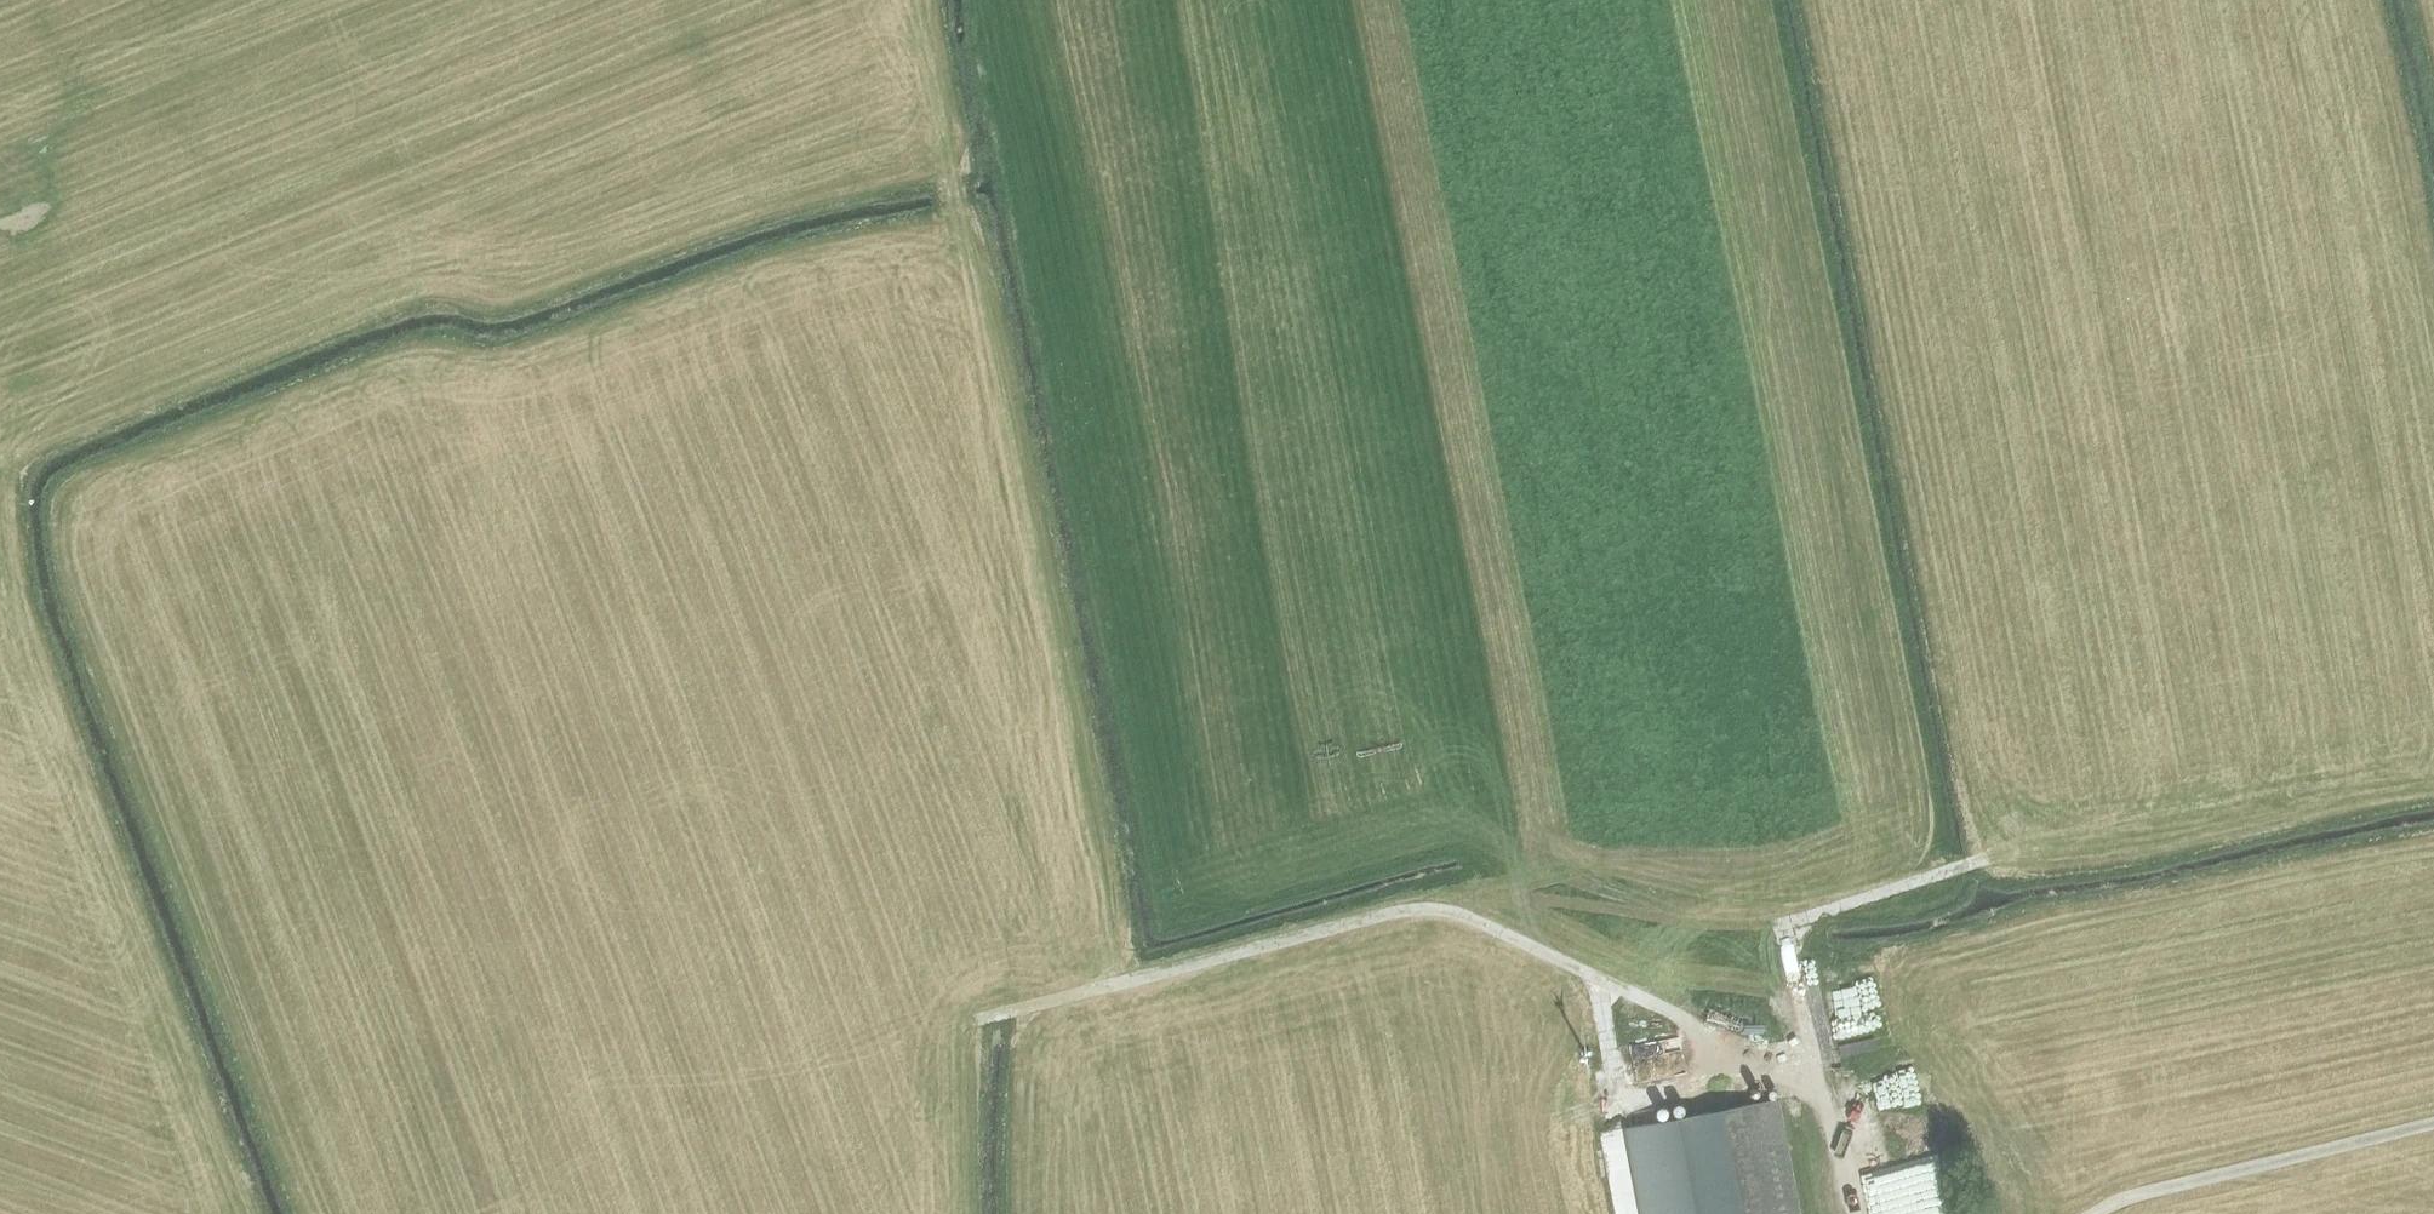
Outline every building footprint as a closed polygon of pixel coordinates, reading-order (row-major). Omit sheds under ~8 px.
[(1779,1099),(1631,1126),(1648,1213),(1801,1213),(1779,1099)] [(1873,1194),(1945,1176),(1938,1149),(1866,1167),(1873,1194)]
